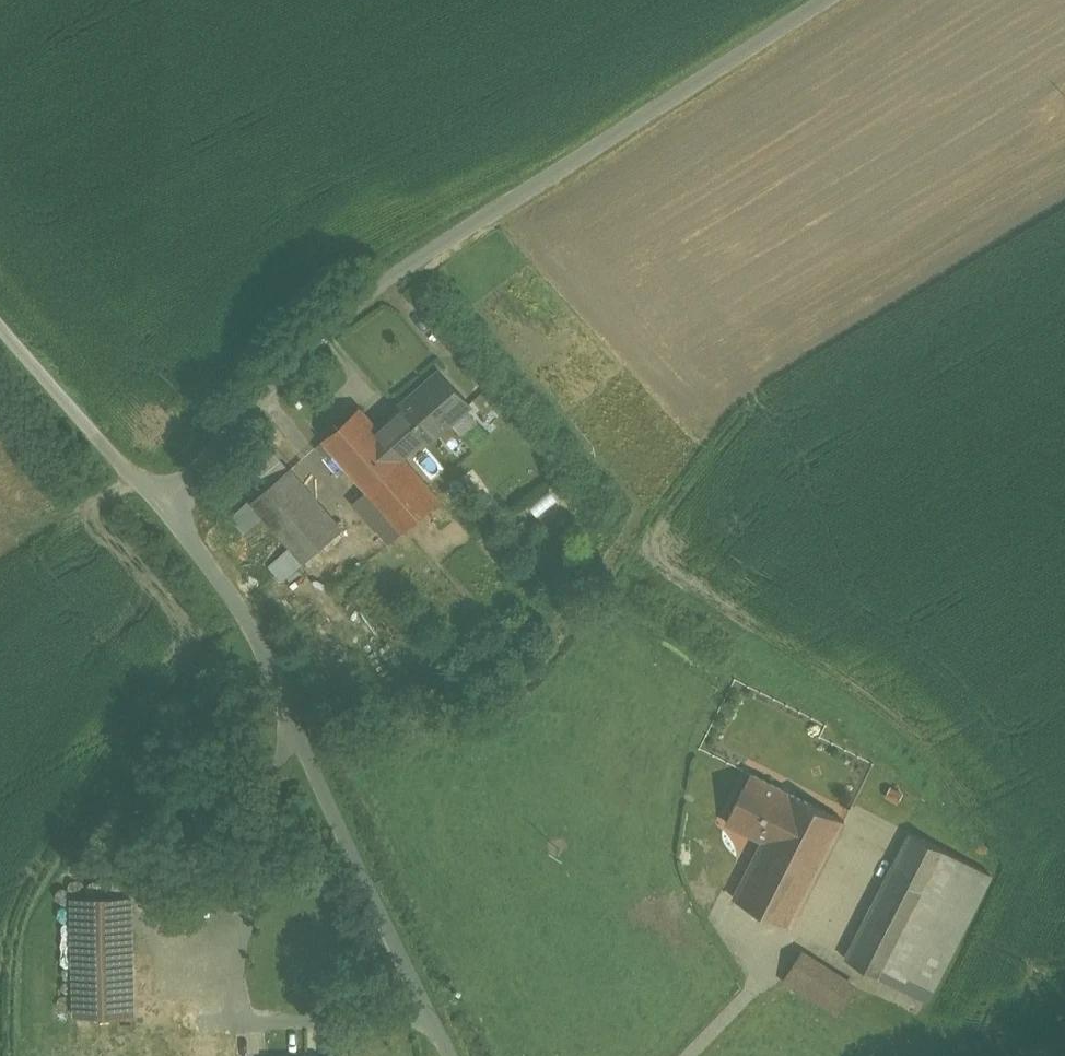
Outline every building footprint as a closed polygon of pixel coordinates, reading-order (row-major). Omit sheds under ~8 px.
[(442,371),(401,407),(404,411),(382,430),(399,449),(420,430),(429,440),(471,404),(442,371)] [(382,430),(362,407),(323,440),(404,531),(442,498),(382,430)] [(343,529),(291,468),(253,500),(306,561),(343,529)] [(268,564),(283,582),(304,565),(289,547),(268,564)] [(752,773),(728,821),(765,840),(790,792),(752,773)] [(904,795),(891,788),(887,796),(899,803),(904,795)] [(846,821),(790,792),(765,840),(736,898),(736,899),(746,904),(792,927),(846,821)] [(882,890),(847,959),(927,1000),(992,873),(911,833),(887,880),(882,890)] [(131,874),(67,875),(70,1017),(133,1015),(131,874)] [(887,880),(875,874),(870,884),(882,890),(887,880)] [(736,899),(730,912),(740,917),(746,904),(736,899)] [(858,987),(802,952),(785,979),(840,1014),(858,987)] [(330,987),(318,987),(319,1005),(331,1004),(330,987)]
